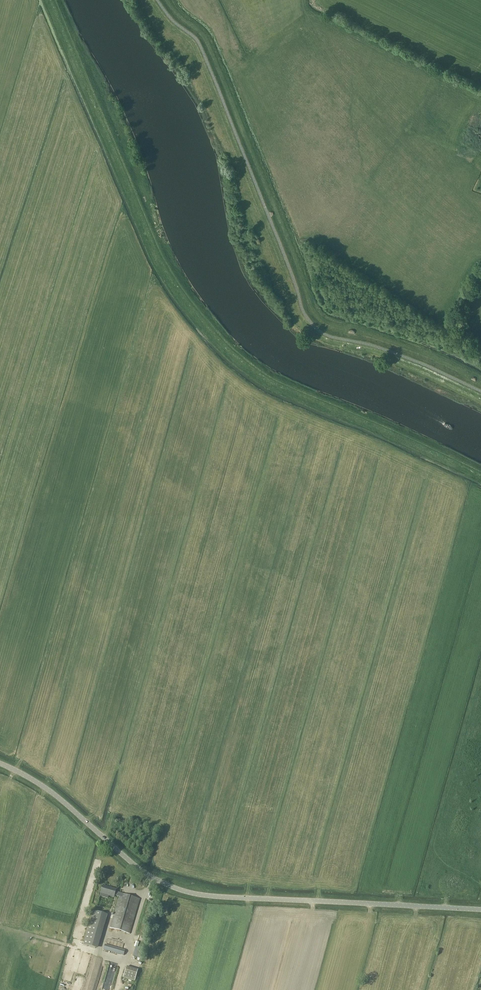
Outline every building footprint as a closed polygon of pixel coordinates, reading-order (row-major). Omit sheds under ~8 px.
[(129,933),(140,899),(120,893),(115,891),(116,889),(103,885),(101,892),(114,896),(115,894),(120,896),(110,928),(129,933)] [(96,948),(106,914),(94,910),(84,944),(96,948)] [(105,944),(103,950),(120,954),(122,949),(105,944)] [(124,977),(135,980),(138,970),(127,966),(124,977)]
